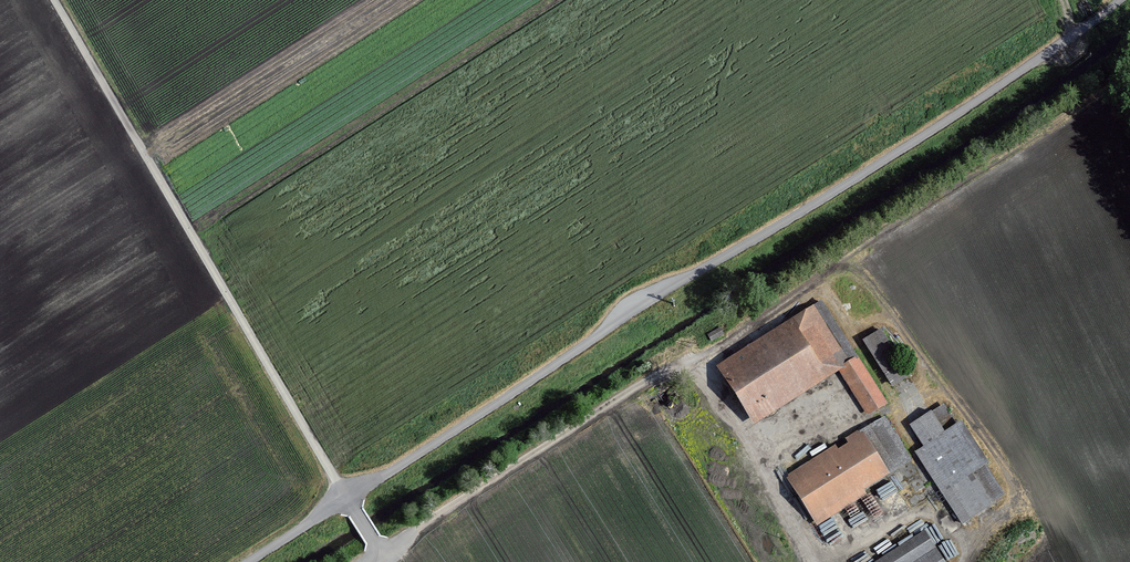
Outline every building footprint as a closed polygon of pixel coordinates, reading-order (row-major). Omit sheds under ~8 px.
[(818,299),(713,365),(749,423),(837,369),(855,358),(818,299)] [(879,326),(859,339),(889,387),(909,374),(879,326)] [(884,405),(855,358),(837,369),(866,416),(884,405)] [(906,426),(920,447),(911,453),(958,524),(967,518),(968,520),(1005,495),(943,401),(906,426)] [(883,415),(783,476),(811,521),(911,460),(883,415)] [(873,561),(943,561),(923,531),(873,561)]
